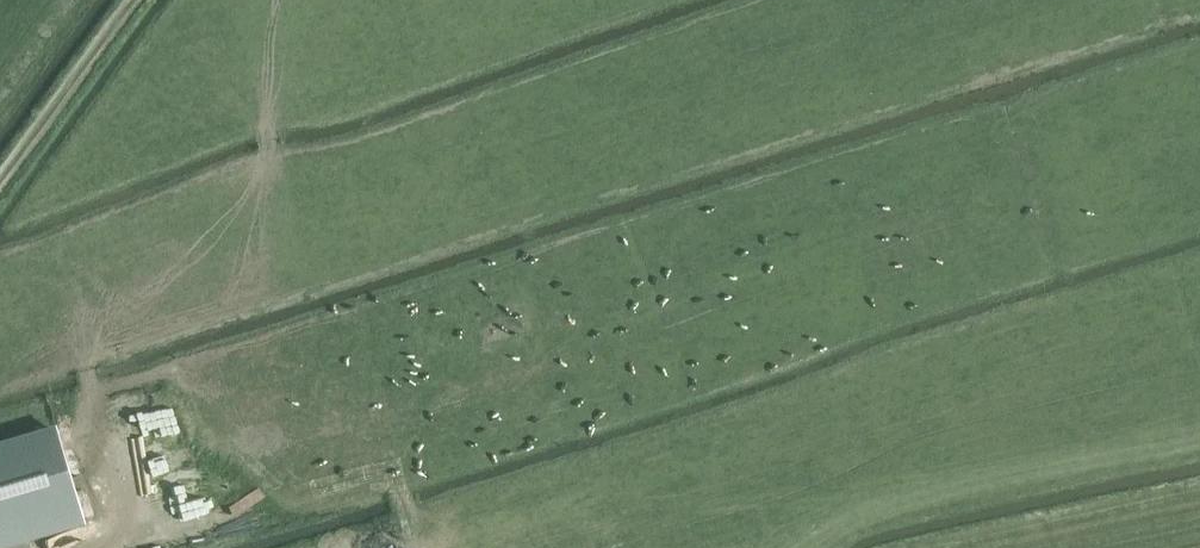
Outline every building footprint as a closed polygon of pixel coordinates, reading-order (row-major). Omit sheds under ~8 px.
[(151,420),(164,475),(189,469),(176,414),(151,420)] [(82,518),(56,430),(0,446),(0,543),(82,518)]
